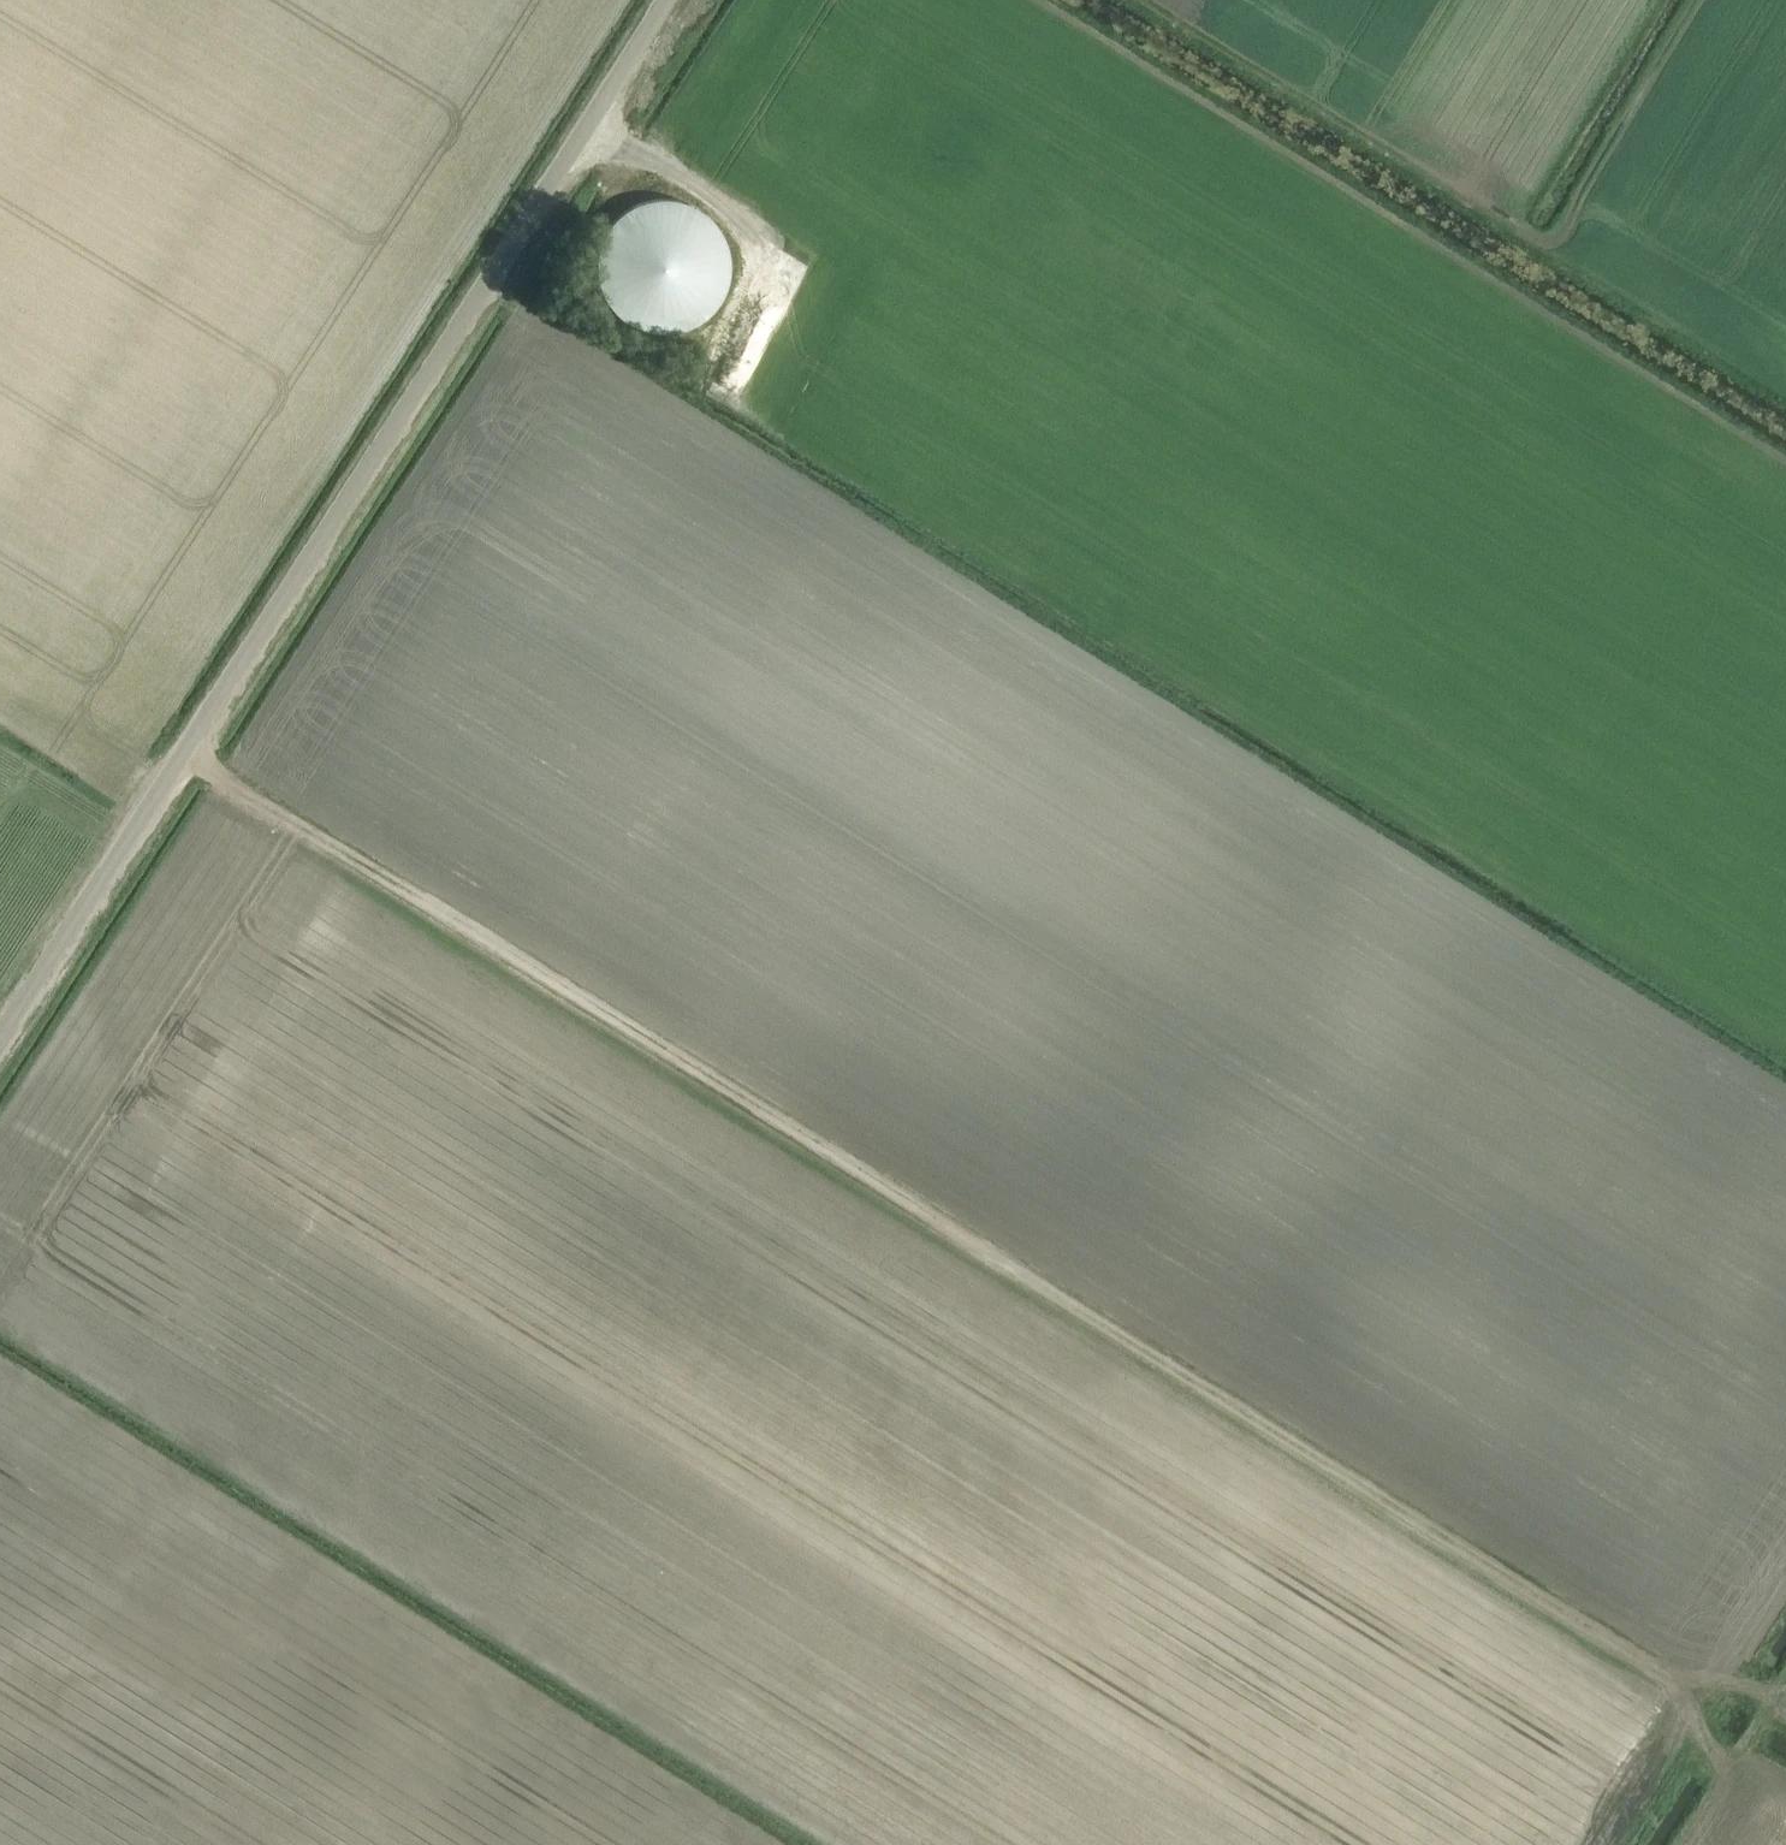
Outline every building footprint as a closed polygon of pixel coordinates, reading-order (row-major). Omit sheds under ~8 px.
[(721,248),(718,238),(713,228),(706,219),(698,212),(689,206),(680,201),(669,199),(658,198),(647,199),(637,201),(627,206),(618,212),(610,219),(604,228),(599,238),(596,248),(594,259),(595,270),(597,280),(601,290),(607,300),(614,308),(622,315),(632,320),(642,324),(653,325),(664,325),(674,324),(685,320),(694,315),(702,308),(710,300),(715,290),(719,280),(722,270),(722,259),(721,248)]
